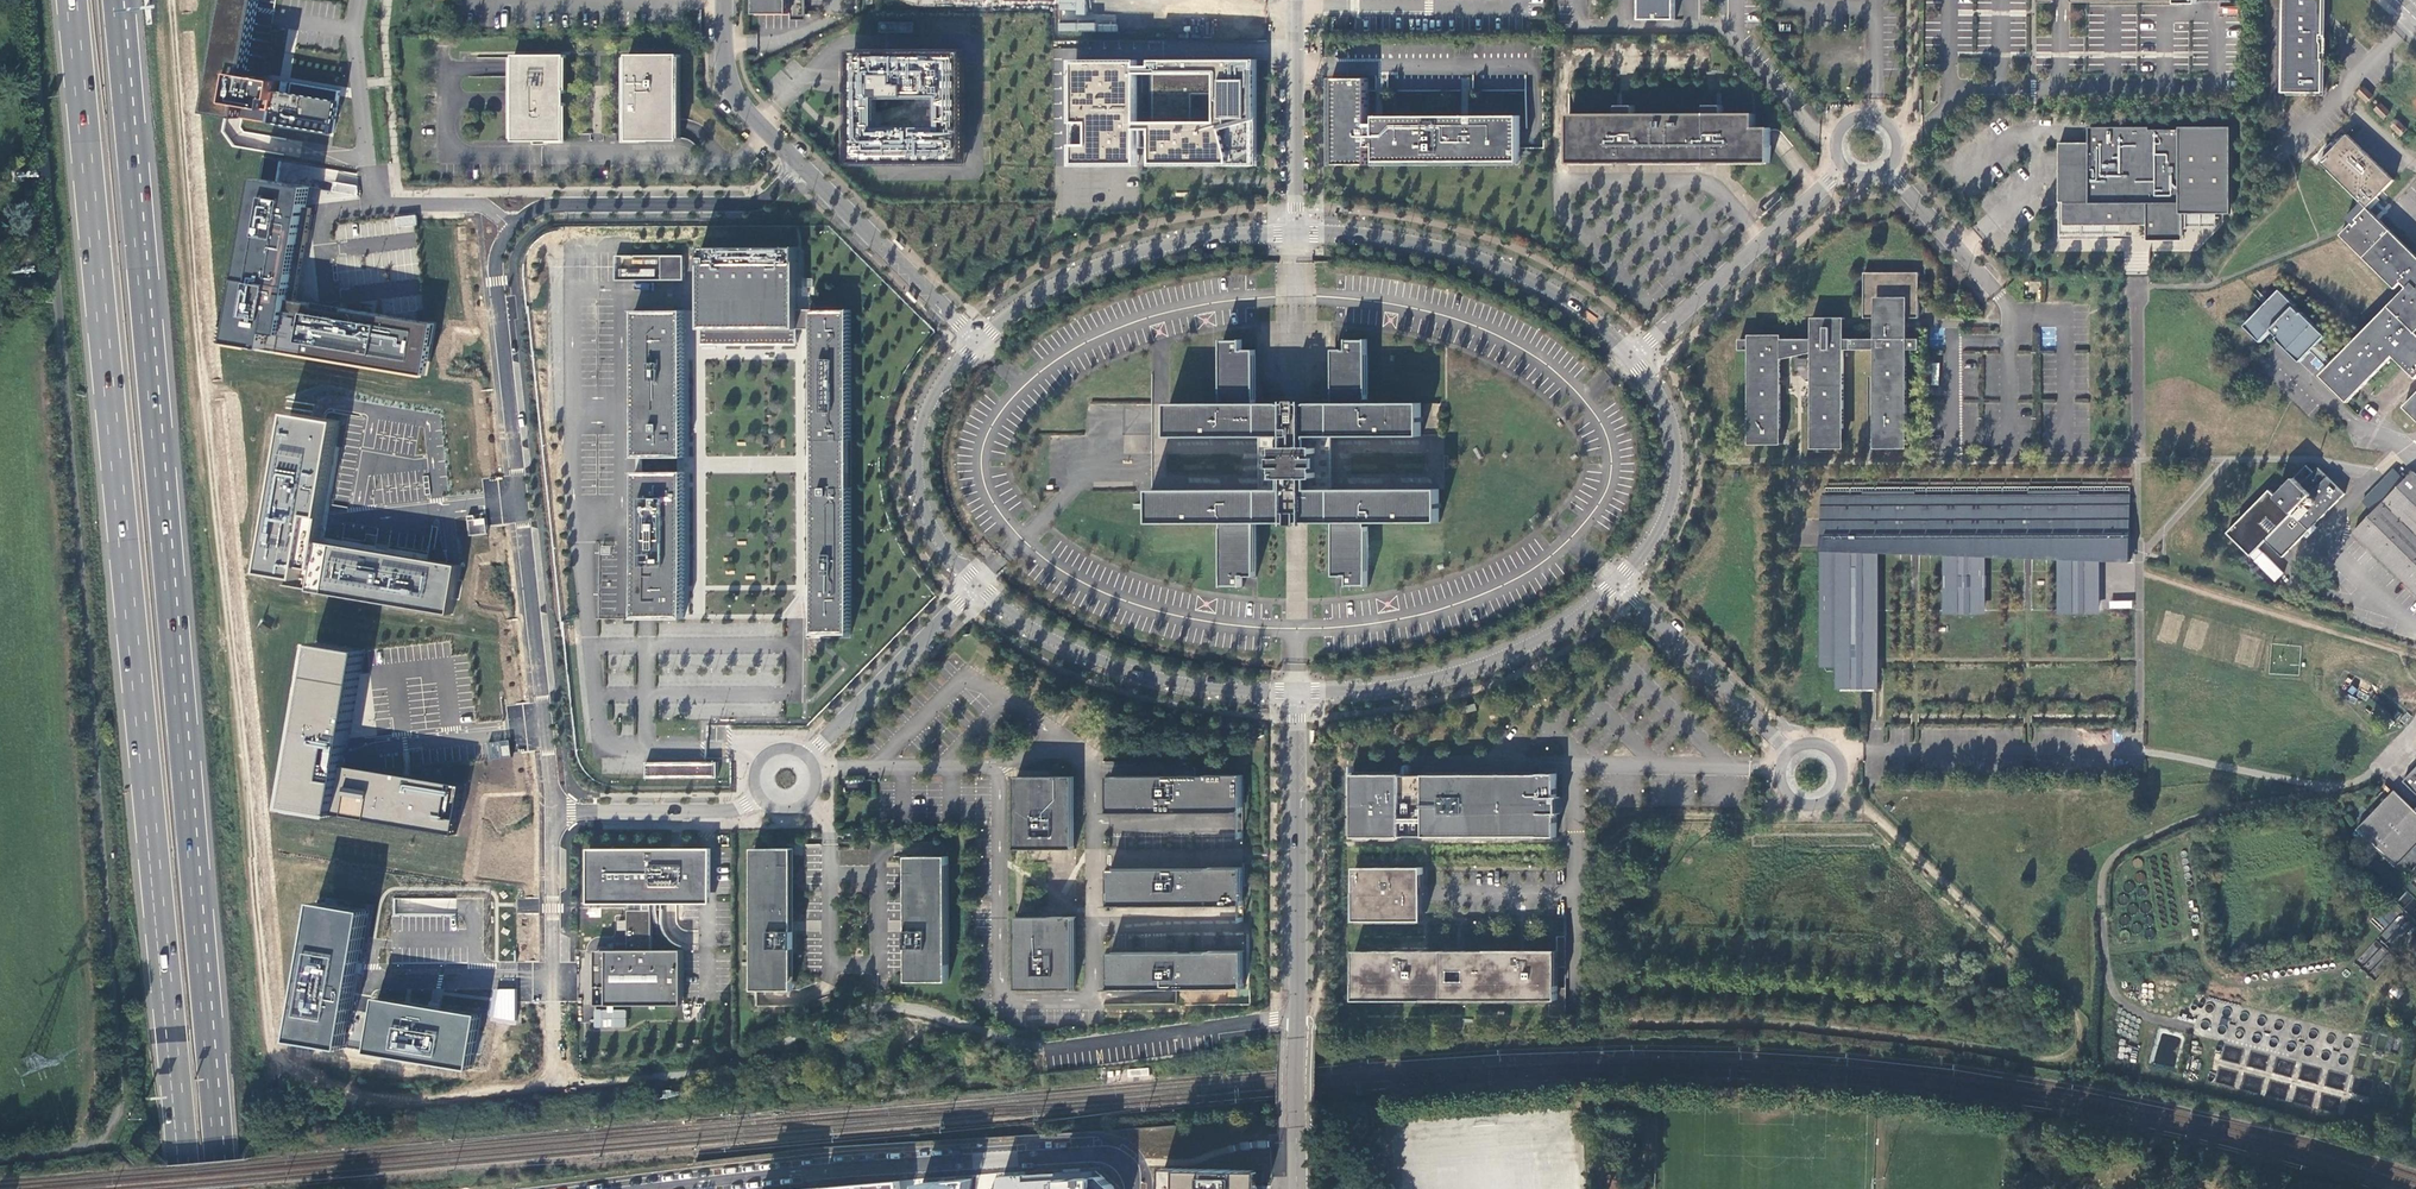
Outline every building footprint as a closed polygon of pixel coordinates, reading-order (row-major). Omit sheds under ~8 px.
[(211,108),(234,112),(245,114),(273,119),(335,130),(341,95),(343,88),(296,79),(294,90),(286,88),(279,87),(281,78),(272,76),(270,85),(262,84),(258,83),(249,81),(261,17),(264,0),(231,0),(211,108)] [(758,14),(793,13),(806,13),(806,0),(758,0),(758,14)] [(1057,31),(1116,33),(1116,16),(1087,15),(1087,0),(1058,0),(1057,31)] [(1641,20),(1677,20),(1677,0),(1641,0),(1641,20)] [(2283,93),(2323,93),(2324,59),(2321,59),(2321,47),(2321,36),(2324,36),(2324,14),(2324,0),(2284,0),(2283,93)] [(964,162),(963,50),(853,52),(853,137),(853,162),(872,162),(964,162)] [(566,55),(514,55),(514,58),(515,58),(515,77),(515,139),(515,142),(566,142),(566,107),(567,107),(567,103),(565,103),(565,94),(567,94),(567,91),(566,91),(566,58),(566,55)] [(681,55),(629,55),(629,58),(630,58),(630,90),(629,90),(629,94),(631,94),(631,103),(629,103),(629,106),(630,106),(630,141),(681,141),(681,55)] [(1153,60),(1153,66),(1139,66),(1139,62),(1075,62),(1075,163),(1139,163),(1139,127),(1139,122),(1139,74),(1153,74),(1153,122),(1153,145),(1153,163),(1255,163),(1255,60),(1153,60)] [(1333,166),(1370,166),(1370,148),(1377,148),(1377,163),(1521,162),(1521,116),(1377,117),(1377,125),(1370,125),(1369,91),(1369,79),(1333,79),(1333,166)] [(2368,101),(2372,97),(2373,96),(2364,87),(2359,92),(2368,101)] [(2381,104),(2380,105),(2375,109),(2385,118),(2389,114),(2390,113),(2381,104)] [(1738,163),(1770,163),(1770,128),(1755,128),(1755,114),(1723,114),(1723,106),(1706,106),(1706,114),(1635,115),(1635,106),(1618,106),(1618,115),(1570,115),(1570,164),(1619,164),(1619,155),(1634,155),(1634,164),(1682,163),(1722,163),(1722,155),(1738,155),(1738,163)] [(2398,120),(2397,121),(2392,126),(2401,135),(2407,129),(2398,120)] [(1153,145),(1153,122),(1139,122),(1139,127),(1144,127),(1144,144),(1153,145)] [(2060,194),(2060,199),(2064,199),(2064,203),(2064,221),(2064,225),(2121,226),(2121,222),(2148,222),(2148,241),(2184,241),(2183,214),(2232,214),(2232,127),(2180,127),(2180,129),(2150,130),(2150,127),(2090,127),(2090,143),(2060,143),(2060,194)] [(2348,136),(2322,164),(2367,207),(2394,180),(2348,136)] [(1634,155),(1619,155),(1619,164),(1634,164),(1634,155)] [(1738,155),(1722,155),(1722,163),(1738,163),(1738,155)] [(433,373),(441,323),(300,300),(313,216),(316,199),(318,188),(261,179),(235,342),(433,373)] [(333,183),(332,191),(357,192),(357,183),(333,183)] [(1757,213),(1761,218),(1784,197),(1780,193),(1757,213)] [(2353,224),(2342,235),(2400,296),(2338,360),(2334,364),(2323,376),(2350,402),(2395,356),(2415,376),(2415,256),(2378,218),(2367,207),(2357,219),(2360,223),(2356,227),(2353,224)] [(904,250),(906,248),(897,239),(895,241),(904,250)] [(702,345),(798,344),(798,310),(798,246),(702,247),(702,256),(702,345)] [(684,280),(684,256),(631,256),(617,256),(617,280),(624,280),(684,280)] [(1919,273),(1865,273),(1865,277),(1865,319),(1877,318),(1877,338),(1845,339),(1832,339),(1832,328),(1826,327),(1826,334),(1815,334),(1815,339),(1740,340),(1740,351),(1751,351),(1752,429),(1781,429),(1781,352),(1814,353),(1815,429),(1844,429),(1844,350),(1877,350),(1878,433),(1907,433),(1907,350),(1920,350),(1920,339),(1907,339),(1907,332),(1908,332),(1908,322),(1907,322),(1907,318),(1919,318),(1919,273)] [(2281,291),(2247,327),(2262,342),(2274,330),(2281,337),(2279,339),(2304,361),(2317,348),(2321,343),(2328,336),(2304,313),(2303,314),(2296,307),(2297,306),(2281,291)] [(910,292),(908,294),(917,303),(919,301),(910,292)] [(818,634),(852,634),(851,309),(817,310),(814,310),(815,634),(818,634)] [(678,457),(685,457),(685,310),(635,310),(635,392),(631,392),(631,425),(635,425),(635,457),(678,457)] [(1217,526),(1218,587),(1243,586),(1243,587),(1245,587),(1245,576),(1247,576),(1247,577),(1258,577),(1258,510),(1262,510),(1278,510),(1278,522),(1287,522),(1287,523),(1289,523),(1289,522),(1297,522),(1305,522),(1305,523),(1306,523),(1306,522),(1315,522),(1315,509),(1332,509),(1332,510),(1336,510),(1331,576),(1342,576),(1345,577),(1343,587),(1369,586),(1369,587),(1370,587),(1370,527),(1369,527),(1369,523),(1441,523),(1441,508),(1440,503),(1441,503),(1441,489),(1333,489),(1333,437),(1387,437),(1387,436),(1391,436),(1391,437),(1423,436),(1423,422),(1422,422),(1422,418),(1423,418),(1423,403),(1369,403),(1369,339),(1368,339),(1368,340),(1350,340),(1350,339),(1349,339),(1349,350),(1346,350),(1336,350),(1336,404),(1333,404),(1333,403),(1317,403),(1310,403),(1310,404),(1306,404),(1306,401),(1305,401),(1305,404),(1294,404),(1288,404),(1288,401),(1287,401),(1287,404),(1283,404),(1283,403),(1260,403),(1260,404),(1257,404),(1257,350),(1244,350),(1244,340),(1243,340),(1243,341),(1225,341),(1225,340),(1224,340),(1224,364),(1224,404),(1170,404),(1153,404),(1153,509),(1153,523),(1217,526)] [(2317,348),(2334,364),(2338,360),(2321,343),(2317,348)] [(2406,407),(2415,417),(2415,396),(2406,407)] [(341,421),(290,412),(262,582),(453,614),(461,565),(321,541),(341,421)] [(1752,429),(1750,429),(1750,445),(1783,445),(1783,429),(1781,429),(1752,429)] [(1844,429),(1815,429),(1815,445),(1844,445),(1844,429)] [(1909,433),(1907,433),(1878,433),(1876,433),(1876,449),(1909,449),(1909,433)] [(2283,557),(2346,493),(2318,468),(2314,472),(2307,465),(2277,496),(2270,490),(2228,533),(2251,556),(2266,541),(2283,557)] [(2362,503),(2372,513),(2354,532),(2415,592),(2415,475),(2413,472),(2406,480),(2395,469),(2362,503)] [(636,619),(686,619),(685,471),(678,471),(635,471),(636,504),(632,504),(632,538),(636,538),(636,619)] [(1843,691),(1876,691),(1876,558),(1877,558),(1877,551),(1885,551),(1909,552),(1948,553),(1947,561),(1949,561),(1949,576),(1945,576),(1945,588),(1949,588),(1949,611),(1983,611),(1983,588),(1986,588),(1986,576),(1983,576),(1983,561),(1984,561),(1984,554),(2028,556),(2062,557),(2062,568),(2063,568),(2063,611),(2097,611),(2097,568),(2098,568),(2098,558),(2118,558),(2131,559),(2131,494),(2080,495),(2080,491),(2029,491),(2029,495),(1915,495),(1915,492),(1863,492),(1863,496),(1825,496),(1825,519),(1824,519),(1825,614),(1826,614),(1826,656),(1842,657),(1843,691)] [(470,514),(463,515),(465,535),(482,533),(481,517),(470,518),(470,514)] [(657,635),(656,620),(637,621),(637,636),(657,635)] [(313,641),(287,810),(456,837),(465,789),(342,768),(365,648),(313,641)] [(1477,711),(1475,704),(1462,707),(1464,714),(1477,711)] [(486,743),(489,759),(510,756),(507,740),(486,743)] [(707,762),(648,762),(648,774),(648,778),(719,778),(719,762),(707,762)] [(2405,780),(2404,780),(2404,781),(2404,782),(2415,794),(2415,768),(2405,780)] [(1353,775),(1353,838),(1402,838),(1402,837),(1425,837),(1540,837),(1557,837),(1557,814),(1559,814),(1559,797),(1557,797),(1557,774),(1540,774),(1540,775),(1425,775),(1425,776),(1402,776),(1402,774),(1353,775)] [(1208,776),(1110,776),(1110,809),(1123,809),(1123,813),(1236,813),(1236,808),(1243,808),(1243,775),(1208,775),(1208,776)] [(1074,777),(1017,777),(1018,838),(1022,838),(1022,850),(1075,849),(1074,777)] [(2364,823),(2403,861),(2415,848),(2415,809),(2396,789),(2364,823)] [(751,848),(751,990),(787,990),(787,948),(791,948),(791,931),(787,931),(787,848),(751,848)] [(709,849),(590,849),(590,904),(645,904),(645,911),(630,912),(630,952),(597,952),(598,972),(610,972),(610,988),(597,988),(598,1005),(685,1005),(685,951),(653,951),(652,904),(708,904),(712,904),(712,849),(709,849)] [(948,856),(912,856),(912,931),(909,931),(909,948),(912,948),(913,981),(949,981),(948,856)] [(1208,870),(1111,870),(1111,902),(1118,902),(1118,906),(1237,906),(1237,902),(1243,902),(1243,868),(1208,869),(1208,870)] [(1423,921),(1423,868),(1355,868),(1355,921),(1423,921)] [(321,901),(294,1041),(342,1050),(358,966),(369,911),(321,901)] [(2382,903),(2374,923),(2385,927),(2380,941),(2403,950),(2413,923),(2395,917),(2398,909),(2382,903)] [(1075,917),(1022,917),(1022,928),(1018,928),(1018,990),(1075,990),(1075,917)] [(1558,951),(1558,967),(1566,967),(1566,936),(1558,936),(1558,951)] [(2366,952),(2377,960),(2382,952),(2372,944),(2366,952)] [(1444,950),(1354,950),(1354,1000),(1444,1000),(1444,950)] [(1444,950),(1444,1000),(1549,1000),(1558,1000),(1558,988),(1558,967),(1558,951),(1444,950)] [(1208,953),(1111,953),(1111,985),(1119,985),(1119,990),(1237,990),(1237,984),(1243,984),(1243,952),(1208,952),(1208,953)] [(494,988),(493,1021),(515,1022),(516,989),(494,988)] [(2196,996),(2202,1000),(2206,994),(2200,990),(2196,996)] [(375,1000),(365,1054),(467,1073),(474,1018),(375,1000)] [(2368,1131),(2378,1140),(2392,1126),(2382,1117),(2368,1131)] [(1166,1168),(1165,1188),(1264,1188),(1264,1171),(1166,1168)] [(1004,1188),(1115,1188),(1115,1186),(1104,1185),(1104,1173),(1007,1178),(1004,1188)] [(978,1178),(932,1176),(929,1188),(976,1188),(978,1178)]
